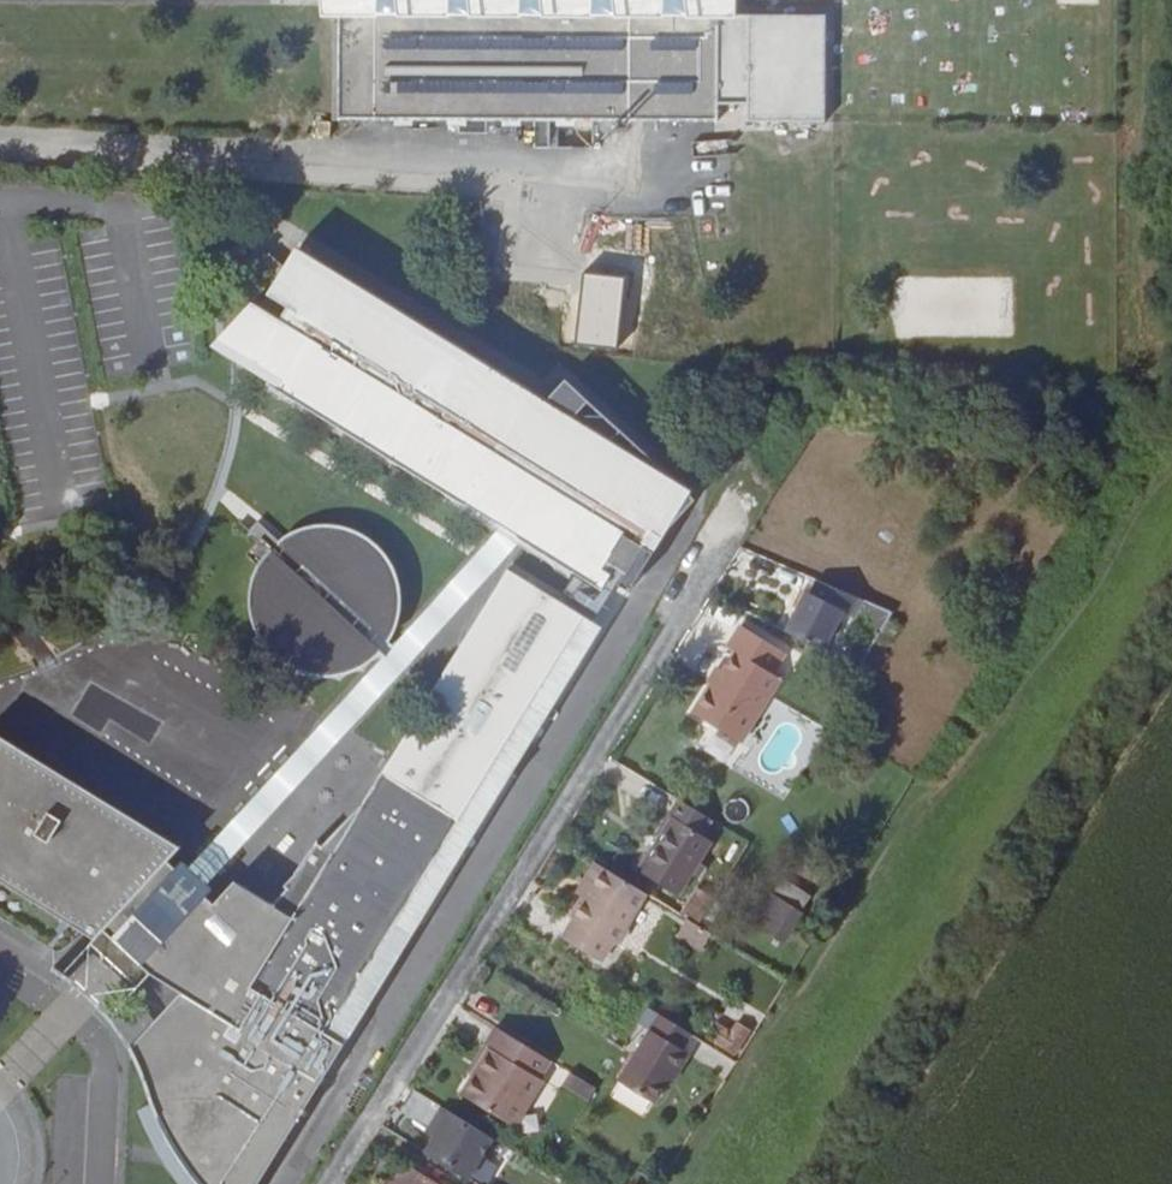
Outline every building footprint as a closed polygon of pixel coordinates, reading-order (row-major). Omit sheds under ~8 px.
[(376,110),(671,124),(672,110),(693,111),(694,84),(582,78),(582,68),(407,59),(407,51),(379,50),(376,110)] [(300,235),(287,255),(320,285),(311,302),(342,320),(366,276),(300,235)] [(320,285),(287,255),(272,241),(253,262),(284,315),(272,324),(245,290),(235,325),(246,333),(242,339),(280,362),(475,480),(490,455),(557,496),(537,518),(613,564),(620,553),(630,559),(623,570),(635,577),(658,539),(650,534),(656,525),(661,529),(690,498),(696,491),(691,485),(695,474),(652,447),(550,386),(469,337),(366,276),(342,320),(311,302),(320,285)] [(284,315),(253,262),(245,290),(272,324),(284,315)] [(475,480),(280,362),(277,368),(472,485),(475,480)] [(565,370),(550,386),(652,447),(565,370)] [(490,455),(475,480),(513,503),(523,509),(533,516),(537,518),(557,496),(490,455)] [(523,509),(513,503),(497,523),(479,545),(473,553),(469,558),(406,635),(311,752),(223,859),(241,869),(353,734),(400,677),(533,516),(523,509)] [(381,614),(390,623),(394,619),(397,611),(401,601),(400,589),(399,579),(397,566),(393,556),(389,547),(383,539),(374,531),(367,526),(359,522),(355,520),(350,519),(337,515),(321,515),(318,516),(309,519),(301,521),(292,528),(282,536),(266,525),(253,543),(264,551),(260,559),(257,567),(255,579),(256,591),(258,601),(261,609),(266,618),(271,627),(278,636),(288,644),(299,650),(313,654),(328,657),(338,657),(353,653),(366,648),(374,639),(382,632),(373,622),(381,614)] [(613,564),(537,518),(532,524),(610,569),(613,564)] [(658,539),(661,529),(656,525),(650,534),(658,539)] [(613,564),(623,570),(630,559),(620,553),(613,564)] [(241,869),(220,891),(208,878),(176,846),(186,837),(75,768),(68,779),(30,756),(36,745),(0,722),(0,870),(93,928),(100,932),(136,965),(145,953),(190,983),(135,1037),(148,1064),(158,1093),(173,1122),(192,1152),(208,1171),(221,1183),(256,1183),(285,1143),(352,1031),(504,746),(478,731),(491,709),(518,723),(589,603),(512,557),(442,670),(454,678),(413,742),(401,736),(391,752),(364,794),(290,874),(293,877),(279,892),(241,869)] [(853,602),(819,587),(811,600),(806,598),(787,633),(821,651),(839,616),(845,619),(853,602)] [(604,615),(589,603),(518,723),(504,746),(519,754),(604,615)] [(879,636),(890,618),(860,605),(851,624),(866,630),(879,636)] [(382,632),(390,623),(381,614),(373,622),(382,632)] [(772,670),(785,649),(746,626),(733,647),(741,653),(729,673),(721,686),(717,683),(699,715),(749,744),(788,679),(778,673),(772,670)] [(858,670),(879,636),(866,630),(848,665),(858,670)] [(790,653),(785,649),(772,670),(778,673),(790,653)] [(721,686),(729,673),(721,667),(713,681),(717,683),(721,686)] [(426,695),(401,736),(413,742),(454,678),(442,670),(426,695)] [(478,731),(504,746),(518,723),(491,709),(478,731)] [(702,834),(711,820),(681,802),(671,819),(674,820),(642,867),(680,892),(693,871),(700,876),(706,865),(700,860),(712,840),(702,834)] [(576,891),(595,860),(586,854),(567,885),(576,891)] [(612,927),(637,886),(595,860),(576,891),(569,901),(612,927)] [(782,943),(818,887),(792,871),(757,927),(782,943)] [(682,915),(699,925),(716,898),(699,888),(682,915)] [(608,934),(612,927),(569,901),(565,908),(568,910),(556,929),(592,951),(604,932),(608,934)] [(676,939),(702,950),(710,930),(684,919),(676,939)] [(58,963),(71,964),(101,984),(119,1003),(127,1016),(135,1037),(190,983),(145,953),(136,965),(100,932),(93,928),(58,963)] [(691,1036),(660,1017),(619,1083),(654,1103),(686,1053),(682,1051),(691,1036)] [(528,1072),(540,1053),(490,1023),(479,1041),(482,1043),(453,1091),(502,1122),(532,1075),(528,1072)] [(718,1054),(730,1060),(748,1032),(737,1023),(732,1032),(718,1024),(709,1038),(723,1045),(718,1054)] [(568,1076),(565,1089),(589,1096),(593,1082),(568,1076)] [(147,1097),(147,1098),(151,1107),(158,1121),(170,1142),(172,1146),(180,1157),(185,1165),(202,1183),(221,1183),(208,1171),(192,1152),(173,1122),(158,1093),(147,1097)] [(423,1148),(468,1181),(496,1142),(451,1110),(423,1148)] [(406,1164),(393,1183),(438,1183),(406,1164)]
